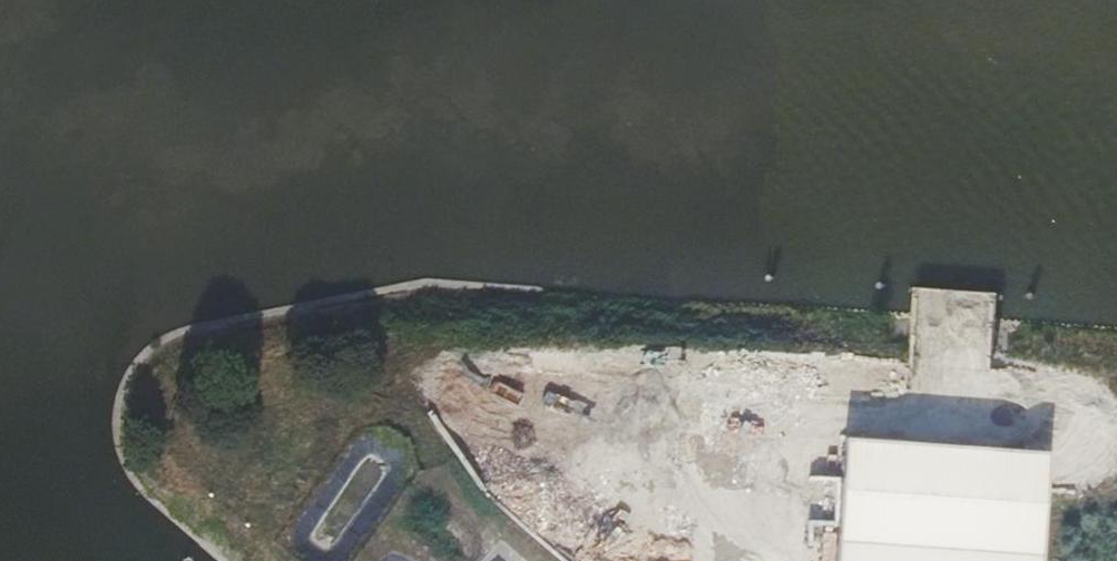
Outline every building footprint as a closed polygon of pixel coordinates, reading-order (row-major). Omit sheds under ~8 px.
[(838,560),(1043,560),(1050,456),(847,442),(838,560)]
